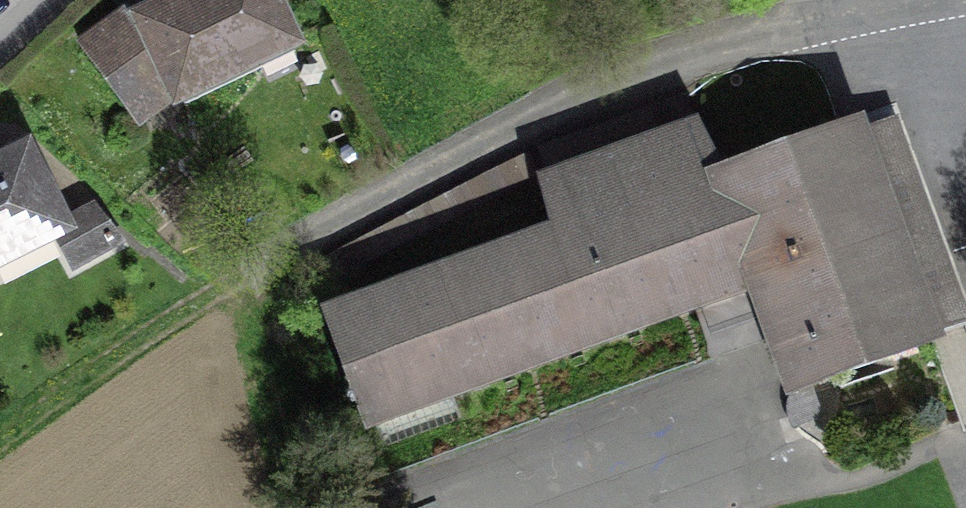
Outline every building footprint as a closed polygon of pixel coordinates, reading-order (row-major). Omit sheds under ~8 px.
[(144,20),(174,83),(179,93),(255,56),(249,44),(283,28),(269,0),(186,0),(144,20)] [(132,113),(174,83),(144,20),(126,34),(117,22),(84,47),(132,113)] [(686,98),(541,150),(547,166),(692,114),(686,98)] [(730,172),(696,126),(543,182),(556,235),(330,317),(368,422),(696,302),(709,340),(769,318),(795,390),(932,340),(855,126),(730,172)] [(53,232),(73,265),(118,240),(93,209),(61,225),(26,153),(0,166),(0,258),(53,232)]
